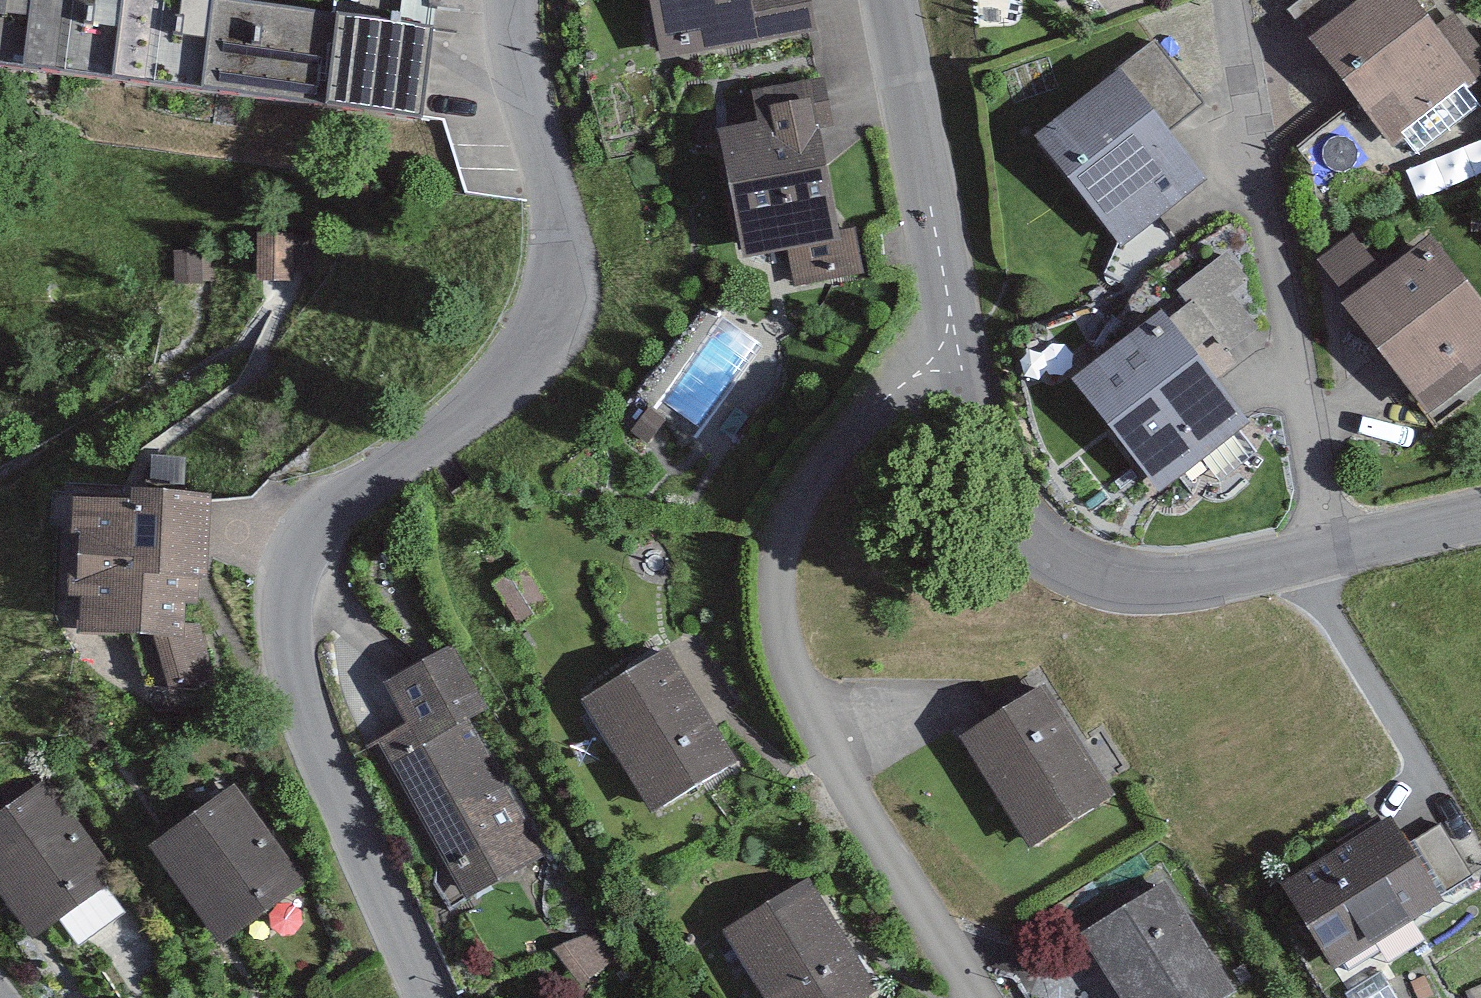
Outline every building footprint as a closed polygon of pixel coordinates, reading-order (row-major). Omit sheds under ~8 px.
[(22,71),(30,0),(0,0),(0,68),(22,71)] [(22,71),(111,82),(121,0),(30,0),(22,71)] [(112,82),(200,93),(212,0),(121,0),(112,82)] [(223,0),(212,0),(200,93),(323,107),(336,15),(223,0)] [(661,63),(816,36),(810,0),(650,0),(661,63)] [(1417,0),(1366,0),(1311,44),(1393,147),(1480,77),(1480,47),(1455,15),(1439,28),(1417,0)] [(434,27),(336,15),(323,107),(420,122),(434,27)] [(1204,104),(1154,41),(1033,136),(1121,247),(1208,179),(1170,130),(1204,104)] [(825,79),(752,93),(757,122),(719,130),(744,260),(790,251),(796,286),(862,273),(854,231),(841,233),(822,132),(834,130),(825,79)] [(1386,272),(1352,232),(1316,261),(1350,302),(1386,272)] [(1424,237),(1386,272),(1350,302),(1331,323),(1431,429),(1480,382),(1480,298),(1424,237)] [(310,238),(260,238),(260,285),(310,286),(310,238)] [(212,249),(174,251),(176,284),(213,282),(212,249)] [(1246,281),(1227,255),(1178,291),(1189,305),(1170,320),(1161,312),(1071,380),(1159,497),(1248,423),(1205,366),(1258,327),(1234,292),(1246,281)] [(665,417),(650,406),(629,433),(644,444),(665,417)] [(182,507),(32,506),(31,648),(115,649),(130,708),(208,690),(193,628),(161,635),(181,593),(182,507)] [(554,609),(523,564),(491,586),(522,630),(554,609)] [(450,646),(370,687),(393,732),(362,747),(446,912),(540,865),(471,729),(483,711),(450,646)] [(726,769),(657,646),(550,705),(618,828),(726,769)] [(1115,815),(1043,691),(946,746),(1018,871),(1115,815)] [(233,782),(121,853),(192,964),(304,894),(233,782)] [(36,786),(0,811),(0,930),(16,953),(43,934),(64,964),(130,918),(36,786)] [(1433,916),(1380,819),(1246,893),(1299,990),(1433,916)] [(701,940),(735,997),(867,997),(800,883),(701,940)] [(1064,939),(1096,997),(1223,997),(1163,886),(1064,939)] [(607,918),(571,929),(583,965),(618,954),(607,918)] [(1470,992),(1472,997),(1480,997),(1480,987),(1470,992)]
